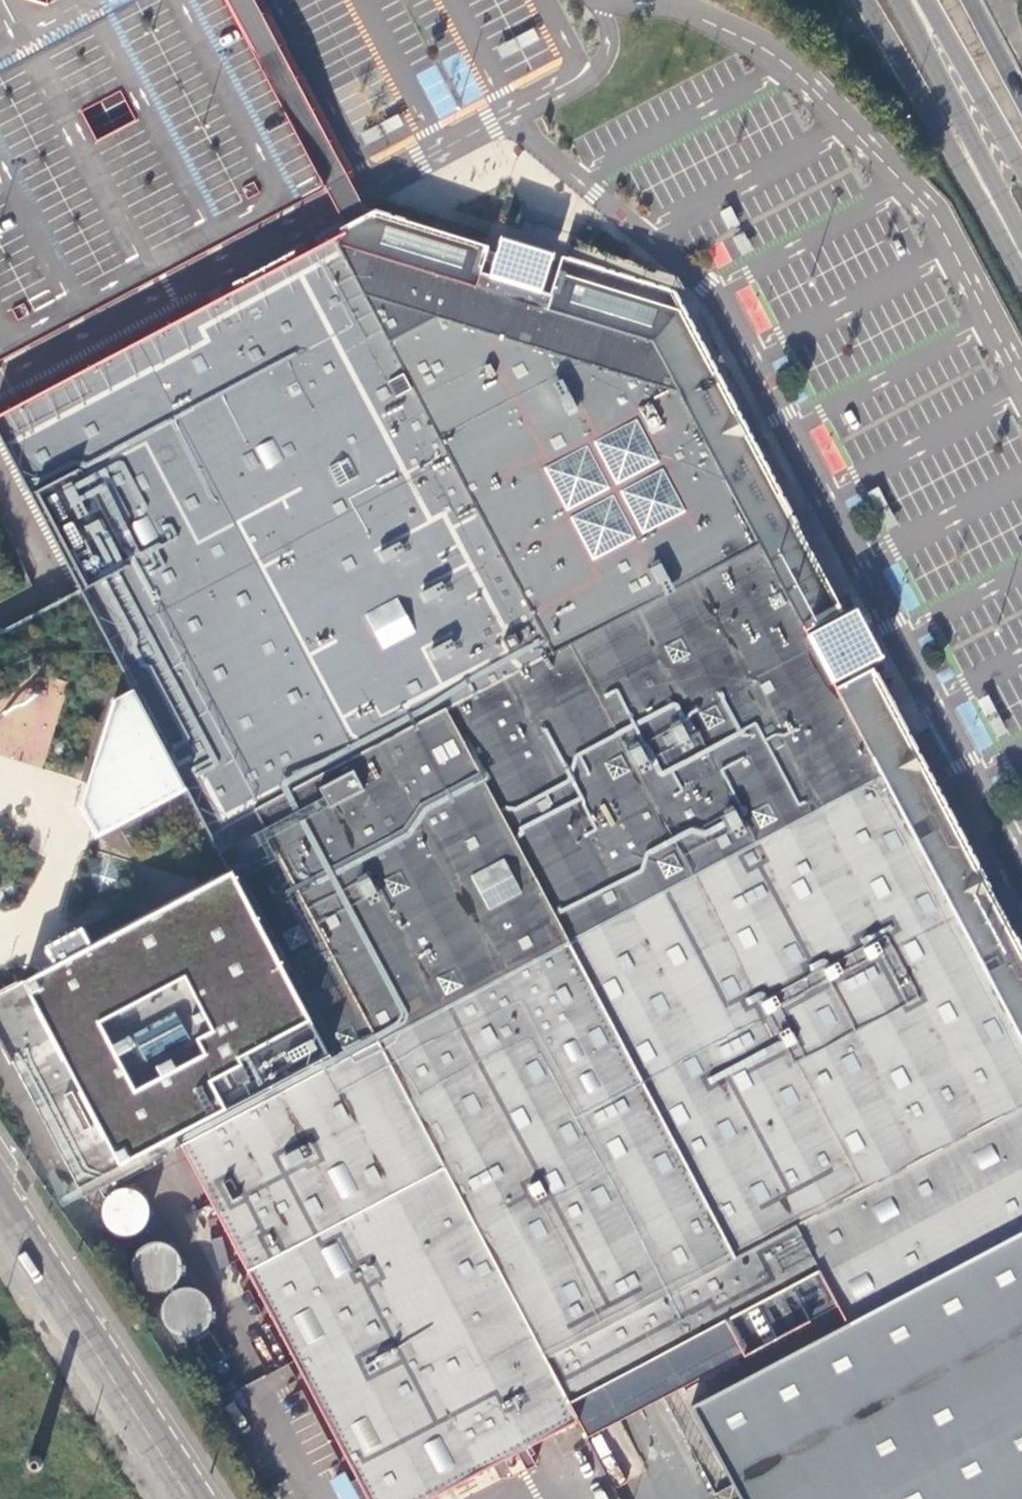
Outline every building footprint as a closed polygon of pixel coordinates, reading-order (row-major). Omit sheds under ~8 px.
[(340,172),(248,0),(41,0),(43,5),(27,0),(0,0),(0,362),(304,201),(318,193),(318,184),(325,180),(340,172)] [(313,218),(324,241),(338,233),(350,226),(358,222),(373,214),(362,193),(350,168),(340,172),(325,180),(318,184),(318,193),(304,201),(313,218)] [(83,594),(64,603),(59,606),(55,608),(20,625),(0,636),(0,1034),(1,1036),(9,1052),(16,1065),(34,1100),(57,1145),(61,1153),(84,1195),(120,1177),(123,1175),(127,1173),(147,1163),(182,1144),(189,1155),(192,1162),(195,1167),(263,1296),(369,1498),(429,1498),(578,1420),(586,1435),(844,1300),(857,1326),(707,1403),(759,1498),(1021,1498),(1021,963),(908,753),(904,746),(901,740),(880,702),(849,693),(838,672),(829,657),(821,641),(809,619),(819,590),(803,562),(796,548),(772,503),(758,475),(747,456),(742,459),(733,441),(723,422),(728,420),(707,381),(688,345),(666,299),(592,276),(558,294),(544,291),(548,278),(552,262),(501,247),(497,262),(493,276),(474,271),(477,262),(419,245),(412,243),(405,241),(350,226),(338,233),(324,241),(211,302),(206,305),(201,308),(162,329),(121,351),(115,354),(110,357),(0,416),(0,438),(55,539),(83,594)] [(719,267),(732,259),(722,242),(709,250),(719,267)]
